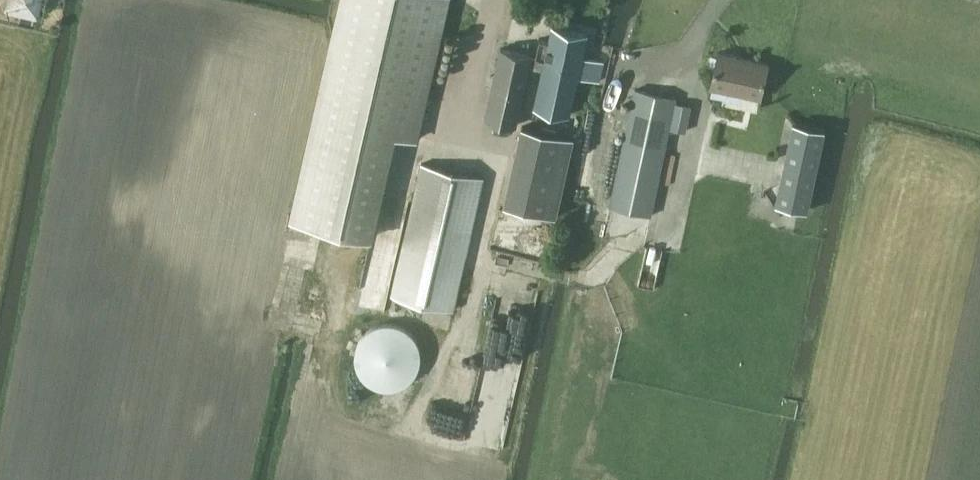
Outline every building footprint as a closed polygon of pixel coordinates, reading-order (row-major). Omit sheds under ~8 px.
[(8,9),(41,12),(42,0),(9,0),(8,9)] [(293,217),(297,218),(369,234),(392,131),(418,137),(449,0),(343,0),(337,26),(293,217)] [(554,24),(550,40),(541,38),(537,55),(537,56),(501,48),(485,118),(516,125),(530,66),(544,69),(536,106),(571,113),(580,75),(601,79),(605,60),(584,56),(589,32),(554,24)] [(712,86),(761,96),(769,62),(720,51),(712,86)] [(677,97),(637,88),(632,110),(616,107),(612,126),(627,130),(610,205),(651,214),(670,126),(671,126),(677,97)] [(671,126),(685,129),(691,104),(677,101),(671,126)] [(792,122),(774,204),(807,211),(825,129),(792,122)] [(522,126),(504,205),(556,216),(574,137),(522,126)] [(392,294),(455,308),(485,175),(423,161),(392,294)] [(385,304),(389,292),(363,283),(359,296),(385,304)] [(413,385),(425,329),(369,317),(357,373),(413,385)]
